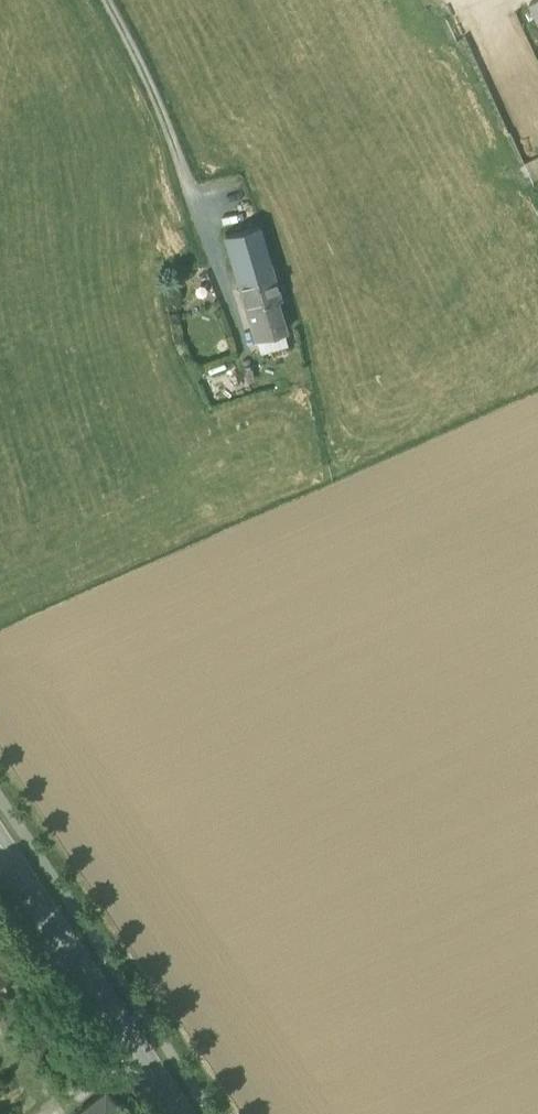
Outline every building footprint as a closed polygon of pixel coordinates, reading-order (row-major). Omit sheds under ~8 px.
[(226,236),(257,341),(285,333),(276,302),(281,300),(259,226),(226,236)] [(11,977),(0,959),(0,983),(11,977)] [(106,1092),(77,1113),(125,1113),(106,1092)]
